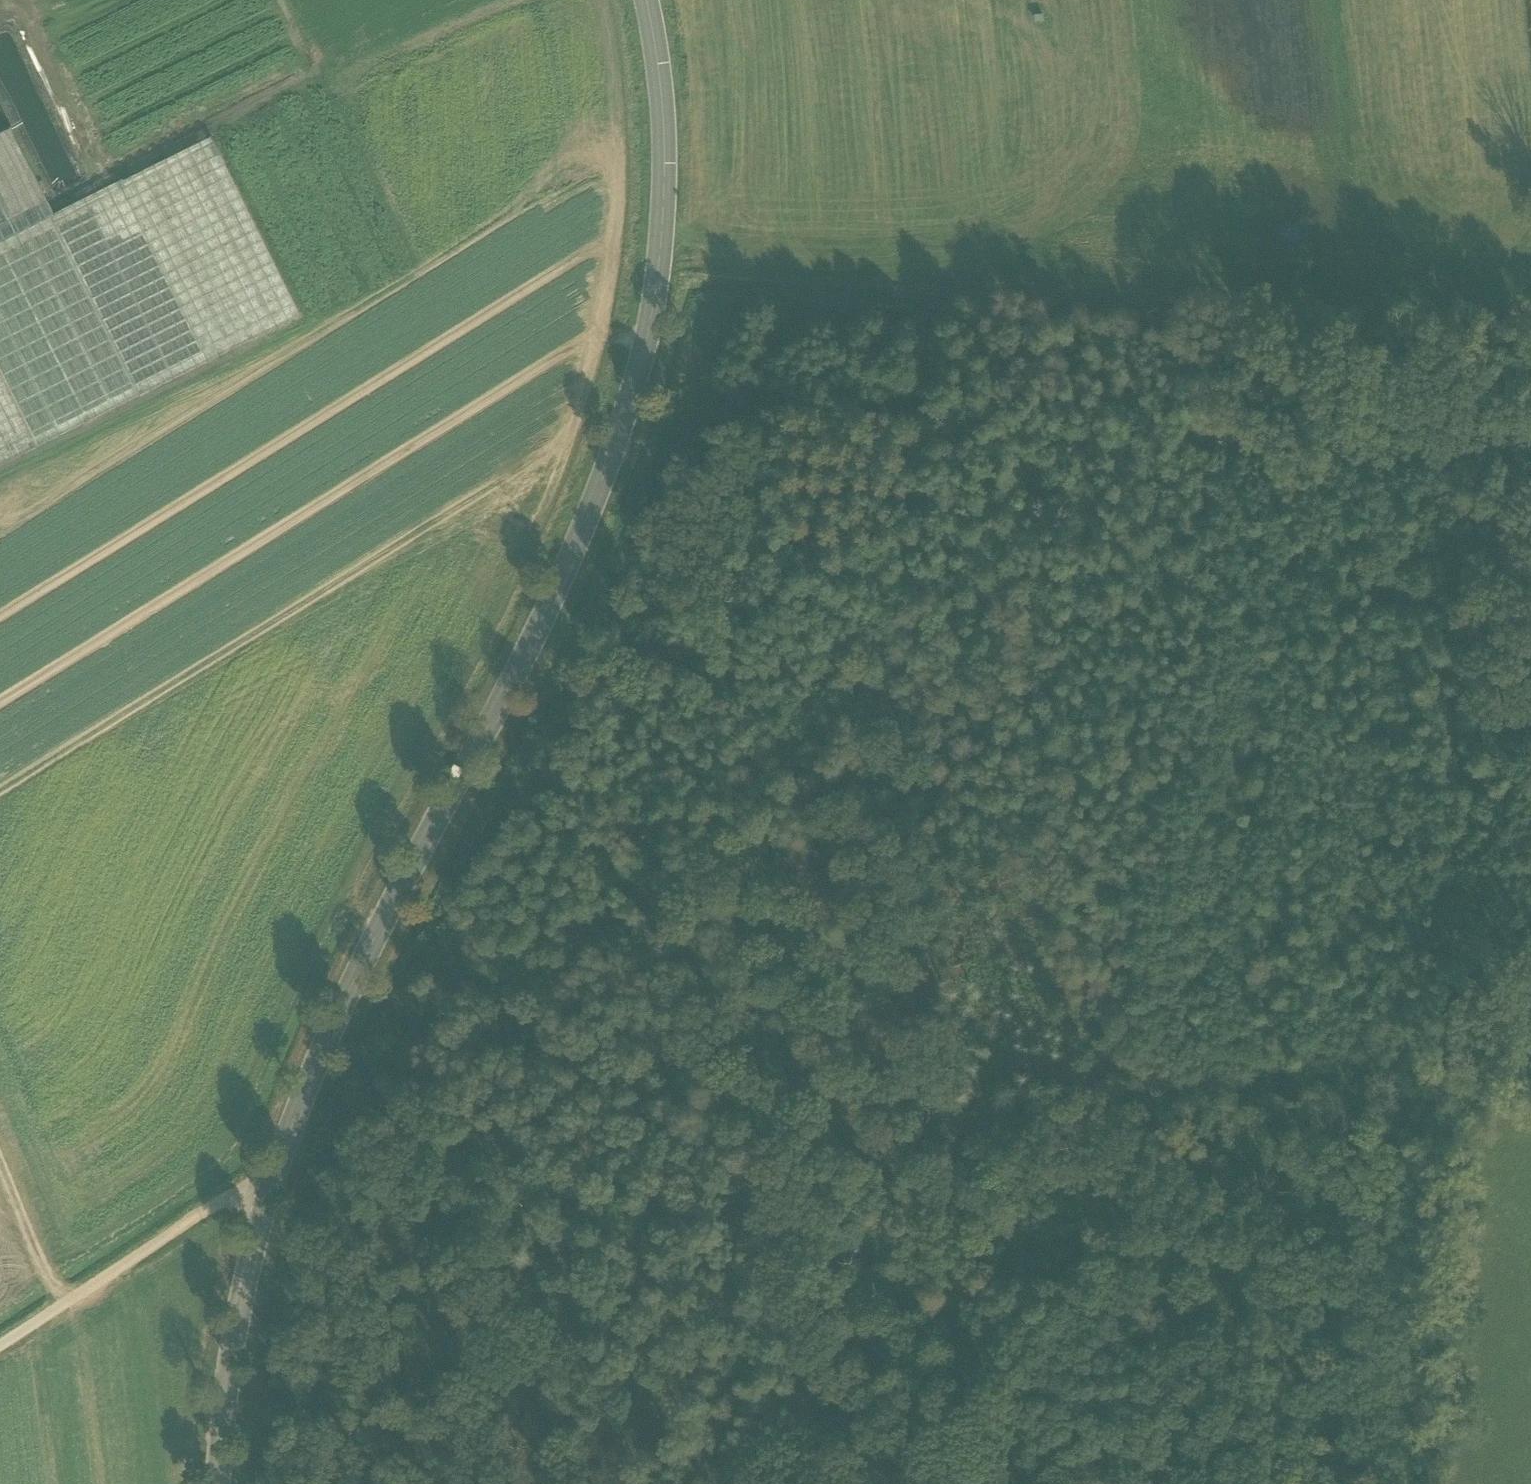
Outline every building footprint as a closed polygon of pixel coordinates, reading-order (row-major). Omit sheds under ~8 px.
[(50,218),(54,216),(11,129),(0,134),(0,243),(50,218)] [(211,137),(120,183),(209,362),(300,317),(211,137)] [(54,216),(50,218),(139,397),(209,362),(120,183),(54,216)] [(0,243),(0,374),(37,448),(139,397),(50,218),(0,243)] [(37,448),(0,374),(0,466),(37,448)]
